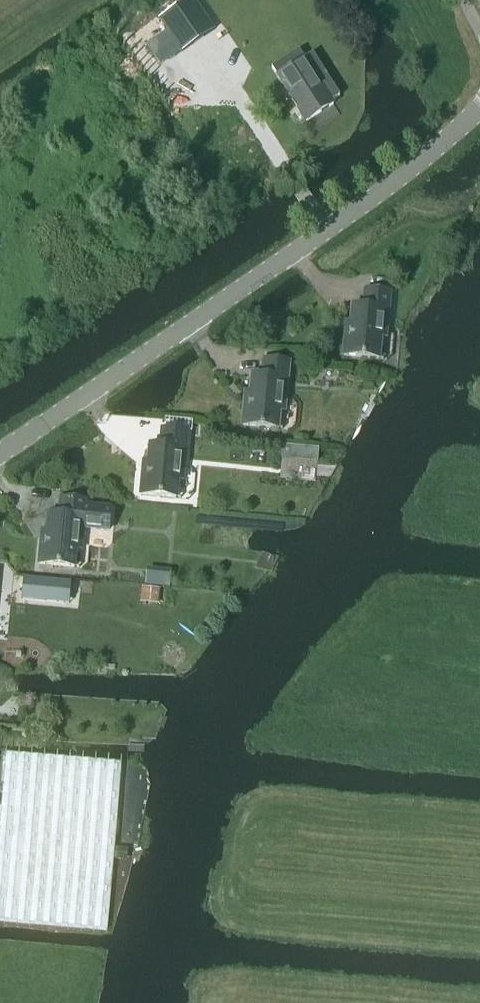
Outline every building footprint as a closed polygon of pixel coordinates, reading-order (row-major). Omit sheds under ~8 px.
[(160,20),(182,54),(214,31),(193,0),(188,0),(160,20)] [(305,121),(332,104),(331,101),(339,96),(313,54),(304,60),(299,52),(273,70),(305,121)] [(346,331),(343,357),(379,360),(380,342),(384,342),(389,293),(366,291),(364,308),(353,307),(350,331),(346,331)] [(245,400),(243,426),(278,430),(279,412),(283,412),(288,363),(265,361),(263,378),(252,377),(249,400),(245,400)] [(143,469),(140,495),(176,499),(177,481),(181,481),(186,433),(162,430),(161,447),(150,446),(147,469),(143,469)] [(282,446),(281,458),(293,459),(294,447),(282,446)] [(41,538),(38,565),(74,569),(76,551),(80,551),(82,528),(90,529),(90,531),(108,532),(110,510),(84,508),(84,503),(61,500),(58,516),(48,516),(46,538),(41,538)] [(145,574),(143,585),(155,587),(156,576),(145,574)] [(143,588),(142,601),(159,603),(160,589),(143,588)] [(105,931),(120,764),(5,754),(0,810),(0,922),(105,931)] [(116,848),(115,860),(124,860),(124,848),(116,848)]
